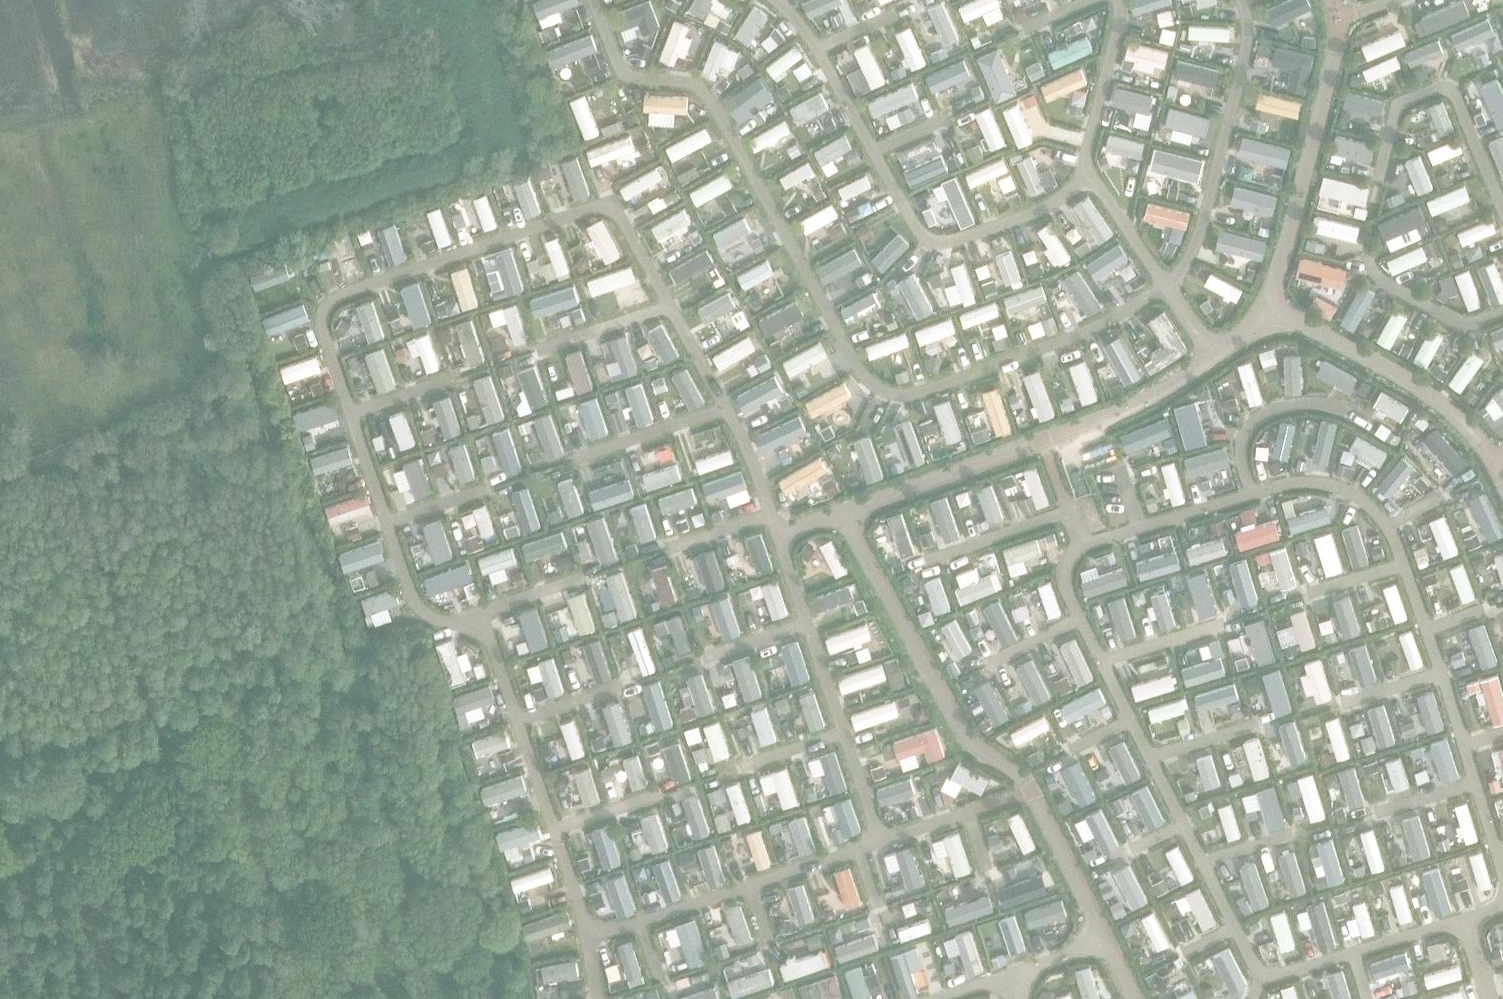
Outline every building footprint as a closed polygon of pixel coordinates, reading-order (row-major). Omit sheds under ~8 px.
[(543,8),(557,3),(558,7),(564,4),(563,1),(566,0),(540,0),(543,8)] [(616,11),(622,28),(639,22),(643,33),(661,26),(651,0),(645,0),(616,11)] [(707,0),(691,0),(687,8),(699,15),(707,0)] [(836,0),(806,0),(804,1),(809,12),(836,0)] [(1000,3),(998,0),(972,0),(959,6),(965,19),(1000,3)] [(1030,11),(1025,1),(1021,3),(1020,0),(1009,0),(1017,17),(1030,11)] [(1312,7),(1309,0),(1282,0),(1266,8),(1273,24),(1312,7)] [(958,37),(942,1),(928,7),(938,30),(935,31),(938,39),(942,37),(944,43),(958,37)] [(755,3),(738,32),(748,38),(760,20),(763,22),(769,14),(764,11),(765,9),(755,3)] [(1175,29),(1172,9),(1157,11),(1160,25),(1164,24),(1166,31),(1175,29)] [(1421,36),(1453,22),(1449,11),(1430,18),(1429,14),(1419,18),(1421,22),(1416,24),(1421,36)] [(1496,47),(1485,17),(1474,22),(1485,51),(1496,47)] [(1229,38),(1230,26),(1189,24),(1189,36),(1200,36),(1200,41),(1208,41),(1208,37),(1229,38)] [(926,62),(909,25),(896,31),(907,55),(903,57),(906,64),(910,62),(912,68),(926,62)] [(590,39),(586,28),(554,39),(557,50),(590,39)] [(671,28),(659,62),(670,67),(683,32),(671,28)] [(1355,52),(1353,63),(1354,64),(1406,41),(1400,28),(1362,44),(1363,46),(1354,50),(1355,52)] [(1087,35),(1049,52),(1055,66),(1093,49),(1087,35)] [(713,37),(701,69),(715,75),(727,42),(713,37)] [(1127,50),(1166,60),(1169,49),(1130,39),(1127,50)] [(1433,51),(1429,40),(1403,51),(1408,62),(1419,57),(1421,61),(1431,57),(1429,52),(1433,51)] [(796,44),(767,66),(775,76),(803,54),(796,44)] [(1314,53),(1277,44),(1272,63),(1291,68),(1287,87),(1305,91),(1314,53)] [(886,79),(870,45),(859,50),(870,72),(866,74),(870,84),(875,82),(876,84),(886,79)] [(1017,91),(998,46),(977,55),(997,100),(1017,91)] [(1368,79),(1400,65),(1395,54),(1363,68),(1368,79)] [(963,58),(927,75),(933,88),(969,72),(963,58)] [(1491,58),(1480,63),(1493,95),(1502,91),(1502,86),(1491,58)] [(1175,75),(1216,85),(1219,68),(1179,59),(1175,75)] [(1045,72),(1039,60),(1026,66),(1032,78),(1045,72)] [(1048,99),(1087,81),(1081,68),(1042,85),(1048,99)] [(758,77),(734,96),(741,105),(756,93),(759,97),(767,91),(764,87),(766,86),(758,77)] [(875,114),(918,95),(912,81),(869,100),(875,114)] [(1120,100),(1153,107),(1156,95),(1123,87),(1120,100)] [(820,90),(795,103),(800,113),(808,109),(810,114),(821,109),(819,103),(826,100),(820,90)] [(1297,115),(1301,101),(1260,91),(1256,105),(1297,115)] [(1379,112),(1382,100),(1348,91),(1345,103),(1379,112)] [(584,93),(571,99),(586,137),(599,131),(591,111),(595,110),(593,106),(590,107),(584,93)] [(644,109),(687,110),(688,95),(645,93),(644,109)] [(766,118),(782,109),(776,100),(760,109),(766,118)] [(1452,126),(1441,101),(1431,105),(1441,131),(1452,126)] [(1475,113),(1480,124),(1496,118),(1498,122),(1502,120),(1502,102),(1475,113)] [(1032,140),(1016,103),(1003,109),(1019,145),(1032,140)] [(1162,121),(1203,132),(1207,116),(1167,105),(1162,121)] [(1005,142),(989,106),(976,111),(986,135),(981,137),(986,147),(991,145),(992,148),(1005,142)] [(790,130),(784,120),(749,139),(755,149),(790,130)] [(673,159),(712,138),(705,126),(666,147),(673,159)] [(823,163),(852,146),(845,133),(815,150),(823,163)] [(1106,147),(1140,156),(1144,142),(1109,133),(1106,147)] [(1369,153),(1372,141),(1339,133),(1336,145),(1369,153)] [(634,149),(629,134),(588,149),(592,163),(603,159),(604,163),(610,161),(609,158),(634,149)] [(1287,165),(1291,146),(1243,135),(1239,153),(1287,165)] [(1462,149),(1457,138),(1428,150),(1433,161),(1462,149)] [(1150,167),(1198,179),(1204,158),(1156,146),(1150,167)] [(912,184),(948,168),(941,152),(905,168),(912,184)] [(1331,154),(1328,166),(1340,169),(1340,168),(1349,170),(1351,163),(1342,161),(1344,156),(1331,154)] [(1045,186),(1031,155),(1017,161),(1031,192),(1045,186)] [(561,162),(574,199),(589,194),(576,157),(561,162)] [(1007,168),(1003,157),(966,174),(971,184),(1007,168)] [(813,171),(808,161),(781,176),(786,186),(802,177),(804,181),(809,178),(807,175),(813,171)] [(1434,188),(1424,161),(1412,165),(1423,192),(1434,188)] [(700,172),(695,164),(677,174),(682,182),(700,172)] [(657,166),(621,186),(627,196),(634,192),(636,195),(643,192),(641,189),(650,183),(652,187),(659,183),(657,180),(662,176),(657,166)] [(725,170),(690,189),(697,201),(731,182),(725,170)] [(1362,197),(1365,183),(1326,173),(1322,187),(1362,197)] [(866,174),(839,186),(844,197),(861,189),(862,193),(870,189),(869,185),(871,184),(866,174)] [(975,219),(955,174),(942,180),(961,225),(975,219)] [(540,210),(528,178),(513,183),(525,216),(540,210)] [(1273,212),(1277,194),(1235,184),(1231,201),(1273,212)] [(1469,197),(1464,184),(1428,199),(1433,212),(1469,197)] [(495,226),(484,196),(473,200),(484,230),(495,226)] [(1080,205),(1094,227),(1104,221),(1089,198),(1080,205)] [(1145,216),(1186,226),(1189,212),(1148,202),(1145,216)] [(837,214),(831,203),(800,220),(806,231),(837,214)] [(1422,215),(1417,204),(1385,218),(1390,229),(1409,220),(1411,224),(1417,221),(1416,218),(1422,215)] [(450,243),(437,208),(426,212),(438,247),(450,243)] [(683,208),(652,225),(660,238),(678,228),(680,232),(688,227),(686,223),(691,220),(683,208)] [(1355,239),(1359,225),(1315,214),(1311,228),(1355,239)] [(721,244),(750,228),(743,215),(714,231),(721,244)] [(1495,229),(1491,218),(1458,232),(1463,243),(1495,229)] [(620,256),(600,220),(586,227),(605,264),(620,256)] [(1071,256),(1048,222),(1038,229),(1061,263),(1071,256)] [(404,258),(393,224),(377,229),(388,263),(404,258)] [(1262,257),(1267,240),(1221,229),(1216,246),(1262,257)] [(900,231),(873,259),(883,269),(911,241),(900,231)] [(360,274),(348,238),(336,242),(348,278),(360,274)] [(569,277),(556,238),(544,242),(558,281),(569,277)] [(859,256),(853,245),(826,260),(832,271),(859,256)] [(1427,257),(1421,245),(1387,259),(1393,272),(1410,265),(1413,272),(1428,266),(1425,258),(1427,257)] [(1123,247),(1110,255),(1132,287),(1144,279),(1123,247)] [(676,280),(713,260),(707,248),(670,269),(676,280)] [(1023,276),(1012,249),(997,254),(1008,282),(1023,276)] [(522,289),(510,252),(494,257),(506,295),(522,289)] [(1477,265),(1481,276),(1496,270),(1498,275),(1502,273),(1502,254),(1477,265)] [(1342,287),(1347,267),(1301,255),(1296,275),(1342,287)] [(745,287),(774,272),(767,259),(738,274),(745,287)] [(977,294),(966,260),(955,264),(961,284),(957,285),(960,294),(964,293),(966,298),(977,294)] [(284,263),(249,274),(253,289),(289,278),(284,263)] [(629,267),(586,281),(591,295),(633,281),(629,267)] [(476,305),(465,268),(450,272),(461,309),(476,305)] [(1068,275),(1091,309),(1102,301),(1079,268),(1068,275)] [(1481,303),(1468,269),(1455,274),(1469,308),(1481,303)] [(1236,300),(1242,289),(1211,272),(1205,283),(1225,293),(1223,297),(1229,300),(1230,296),(1236,300)] [(904,290),(907,297),(912,298),(913,298),(921,314),(934,307),(918,275),(904,282),(907,288),(904,290)] [(430,322),(416,283),(401,288),(414,327),(430,322)] [(1372,290),(1360,283),(1339,319),(1352,326),(1364,304),(1369,307),(1375,297),(1370,294),(1372,290)] [(1010,311),(1047,298),(1042,284),(1005,297),(1010,311)] [(535,316),(579,302),(573,285),(529,299),(535,316)] [(639,288),(627,292),(631,304),(643,300),(639,288)] [(874,291),(873,291),(843,308),(848,318),(863,310),(867,317),(878,312),(877,310),(883,307),(880,301),(879,301),(877,297),(880,295),(877,290),(874,291)] [(706,321),(736,304),(729,292),(699,308),(706,321)] [(767,332),(804,313),(796,298),(760,317),(767,332)] [(998,312),(994,300),(965,311),(969,323),(982,318),(984,323),(994,319),(993,314),(998,312)] [(384,337),(371,301),(356,306),(368,342),(384,337)] [(302,304),(262,319),(268,335),(308,319),(302,304)] [(526,341),(514,304),(503,308),(515,344),(526,341)] [(742,328),(750,324),(742,308),(732,313),(738,325),(740,324),(742,328)] [(1407,315),(1394,308),(1377,339),(1390,346),(1401,327),(1405,329),(1409,322),(1404,320),(1407,315)] [(1188,348),(1163,309),(1148,318),(1164,343),(1150,352),(1154,358),(1146,364),(1151,372),(1188,348)] [(1058,328),(1053,313),(1041,318),(1046,332),(1058,328)] [(921,342),(955,330),(951,317),(916,330),(921,342)] [(457,324),(471,365),(485,361),(471,320),(457,324)] [(680,353),(663,323),(648,331),(665,362),(680,353)] [(1502,339),(1502,326),(1491,331),(1496,342),(1502,339)] [(1430,328),(1414,359),(1426,365),(1436,347),(1440,349),(1444,342),(1440,340),(1443,335),(1430,328)] [(870,356),(908,343),(904,332),(866,345),(870,356)] [(414,338),(426,373),(438,369),(426,334),(414,338)] [(493,352),(509,347),(506,339),(504,339),(502,335),(492,338),(493,341),(490,342),(493,352)] [(720,367),(755,347),(748,335),(713,355),(720,367)] [(637,371),(625,336),(609,341),(620,377),(637,371)] [(1141,372),(1121,336),(1109,343),(1121,365),(1116,368),(1120,376),(1126,373),(1129,379),(1141,372)] [(791,373),(827,353),(820,340),(784,360),(791,373)] [(396,386),(382,348),(366,354),(379,392),(396,386)] [(592,386),(580,349),(565,354),(577,391),(592,386)] [(1484,358),(1472,350),(1449,382),(1461,390),(1484,358)] [(942,356),(931,353),(929,357),(924,356),(926,364),(927,365),(927,367),(939,370),(942,356)] [(315,355),(279,368),(284,381),(320,368),(315,355)] [(346,359),(350,370),(359,366),(356,356),(346,359)] [(1350,372),(1319,356),(1313,366),(1327,374),(1324,380),(1334,385),(1338,379),(1344,383),(1350,372)] [(655,357),(643,361),(646,370),(658,366),(655,357)] [(1100,396),(1087,358),(1072,363),(1085,401),(1100,396)] [(1300,390),(1299,358),(1287,359),(1288,390),(1300,390)] [(1262,399),(1250,360),(1237,364),(1245,387),(1241,388),(1243,395),(1247,394),(1250,403),(1262,399)] [(1268,380),(1280,376),(1276,363),(1259,368),(1263,380),(1268,379),(1268,380)] [(547,400),(534,364),(517,370),(530,406),(547,400)] [(705,401),(686,367),(671,376),(689,410),(705,401)] [(1054,413),(1038,369),(1024,374),(1035,404),(1031,405),(1034,414),(1038,412),(1040,418),(1054,413)] [(503,417),(489,374),(473,379),(487,422),(503,417)] [(752,404),(782,388),(775,375),(745,391),(752,404)] [(651,380),(654,393),(667,389),(663,377),(651,380)] [(813,414),(851,394),(844,381),(806,401),(813,414)] [(1501,382),(1478,409),(1488,417),(1502,398),(1502,383),(1501,382)] [(653,421),(640,383),(625,388),(638,426),(653,421)] [(1011,428),(997,385),(982,390),(996,433),(1011,428)] [(1408,406),(1381,390),(1373,404),(1400,419),(1408,406)] [(605,395),(607,404),(618,400),(615,392),(605,395)] [(964,441),(949,397),(938,401),(949,435),(941,438),(944,447),(955,444),(957,450),(964,447),(962,442),(964,441)] [(608,433),(595,398),(579,404),(591,439),(608,433)] [(1175,404),(1187,446),(1205,441),(1192,399),(1175,404)] [(460,430),(450,402),(439,405),(449,434),(460,430)] [(414,443),(402,411),(389,416),(401,448),(414,443)] [(563,453),(549,413),(534,418),(548,458),(563,453)] [(775,443),(806,429),(799,415),(769,429),(775,443)] [(1137,442),(1167,429),(1163,418),(1132,431),(1137,442)] [(1329,454),(1336,423),(1324,421),(1320,439),(1317,438),(1316,443),(1319,444),(1317,451),(1329,454)] [(1287,456),(1295,426),(1283,423),(1279,441),(1276,441),(1275,446),(1277,447),(1276,453),(1287,456)] [(987,425),(972,431),(975,442),(991,437),(987,425)] [(1466,460),(1436,426),(1423,437),(1453,471),(1466,460)] [(521,468),(507,427),(492,432),(506,473),(521,468)] [(430,428),(419,432),(423,445),(435,441),(430,428)] [(926,459),(914,429),(904,434),(915,463),(926,459)] [(883,475),(869,434),(854,439),(868,479),(883,475)] [(1379,465),(1387,452),(1357,435),(1350,448),(1379,465)] [(474,478),(464,443),(448,448),(459,483),(474,478)] [(316,471),(353,458),(349,445),(312,457),(316,471)] [(699,473),(732,461),(728,450),(695,461),(699,473)] [(491,453),(479,458),(484,470),(496,466),(491,453)] [(819,456),(779,479),(787,492),(827,469),(819,456)] [(1403,456),(1381,483),(1390,490),(1402,476),(1405,479),(1409,475),(1405,472),(1412,463),(1403,456)] [(429,494),(417,458),(402,463),(414,499),(429,494)] [(1185,499),(1173,460),(1162,463),(1168,485),(1164,486),(1166,495),(1171,494),(1173,502),(1185,499)] [(429,467),(433,478),(447,473),(443,462),(429,467)] [(646,489),(680,478),(676,464),(641,475),(646,489)] [(1048,502),(1035,465),(1024,469),(1037,506),(1048,502)] [(1189,468),(1197,495),(1208,492),(1200,465),(1189,468)] [(747,489),(741,471),(701,484),(707,502),(747,489)] [(829,495),(841,488),(832,473),(821,480),(829,495)] [(583,510),(572,477),(558,481),(569,514),(583,510)] [(594,509),(634,496),(628,478),(588,491),(594,509)] [(539,527),(526,487),(510,492),(523,532),(539,527)] [(664,513),(696,501),(691,487),(659,499),(664,513)] [(331,522),(371,508),(365,492),(325,506),(331,522)] [(1004,518),(995,492),(984,496),(993,522),(1004,518)] [(957,528),(945,495),(934,499),(942,520),(937,521),(939,527),(943,526),(946,532),(957,528)] [(1502,533),(1486,497),(1475,502),(1491,538),(1502,533)] [(655,535),(645,503),(630,507),(641,540),(655,535)] [(493,533),(484,505),(472,509),(482,537),(493,533)] [(1292,531),(1323,521),(1320,510),(1289,519),(1292,531)] [(913,545),(902,511),(891,515),(895,529),(890,531),(896,550),(913,545)] [(1458,550),(1443,514),(1429,519),(1444,556),(1458,550)] [(616,558),(603,516),(586,522),(599,563),(616,558)] [(451,557),(439,520),(422,526),(434,563),(451,557)] [(503,528),(507,538),(519,534),(516,524),(503,528)] [(1245,545),(1275,536),(1271,525),(1256,530),(1255,526),(1248,528),(1249,532),(1242,534),(1245,545)] [(1365,560),(1355,526),(1343,529),(1353,563),(1365,560)] [(566,548),(560,532),(521,545),(526,561),(566,548)] [(772,569),(760,534),(745,539),(757,574),(772,569)] [(467,553),(483,548),(481,541),(477,542),(475,536),(463,539),(467,553)] [(1342,568),(1333,537),(1322,541),(1330,571),(1342,568)] [(847,569),(831,538),(820,543),(836,575),(847,569)] [(347,568),(385,555),(379,539),(341,552),(347,568)] [(1197,560),(1230,550),(1227,539),(1207,545),(1205,541),(1193,545),(1197,560)] [(1296,582),(1285,546),(1270,551),(1281,587),(1296,582)] [(516,564),(510,549),(477,560),(482,575),(516,564)] [(724,587),(712,550),(696,555),(708,592),(724,587)] [(1494,555),(1502,582),(1502,552),(1494,555)] [(1142,577),(1180,565),(1177,553),(1138,565),(1142,577)] [(1015,581),(1043,569),(1039,558),(1021,565),(1019,562),(1011,565),(1012,568),(1010,569),(1015,581)] [(1257,597),(1245,559),(1234,562),(1246,600),(1257,597)] [(427,595),(472,580),(466,563),(421,578),(427,595)] [(1216,566),(1224,592),(1235,588),(1231,575),(1230,576),(1226,563),(1216,566)] [(1474,596),(1462,563),(1450,567),(1463,600),(1474,596)] [(676,601),(665,565),(651,569),(661,605),(676,601)] [(1087,594),(1124,582),(1120,571),(1098,577),(1097,573),(1081,578),(1082,582),(1083,582),(1087,594)] [(636,614),(621,573),(606,579),(621,620),(636,614)] [(962,602),(998,587),(992,573),(956,588),(962,602)] [(1061,612),(1050,580),(1038,584),(1049,616),(1061,612)] [(950,607),(941,581),(930,585),(932,591),(923,594),(926,602),(929,601),(933,613),(939,611),(950,607)] [(464,585),(468,597),(477,594),(473,582),(464,585)] [(786,615),(775,582),(761,587),(772,619),(786,615)] [(1217,610),(1208,582),(1197,585),(1199,593),(1195,594),(1197,600),(1201,599),(1205,613),(1217,610)] [(367,612),(400,600),(394,586),(362,598),(367,612)] [(816,609),(844,598),(840,587),(812,598),(816,609)] [(1406,616),(1398,591),(1387,594),(1392,610),(1389,611),(1390,614),(1393,613),(1395,620),(1406,616)] [(595,628),(583,592),(567,597),(579,633),(595,628)] [(1176,623),(1167,593),(1156,596),(1161,615),(1156,616),(1157,622),(1163,621),(1164,626),(1176,623)] [(1357,621),(1349,594),(1338,597),(1346,624),(1357,621)] [(1133,629),(1123,595),(1111,599),(1113,606),(1110,607),(1112,615),(1116,613),(1122,632),(1133,629)] [(727,597),(711,603),(723,640),(740,635),(727,597)] [(1016,634),(1000,602),(988,608),(1004,640),(1016,634)] [(701,606),(691,609),(695,620),(705,617),(701,606)] [(549,647),(537,608),(518,614),(530,652),(549,647)] [(1315,643),(1304,608),(1291,612),(1302,648),(1315,643)] [(680,614),(667,618),(653,623),(658,635),(671,631),(679,655),(692,650),(680,614)] [(972,648),(955,619),(942,626),(959,655),(972,648)] [(831,650),(871,636),(866,622),(826,636),(831,650)] [(1254,626),(1264,660),(1276,656),(1266,622),(1254,626)] [(1339,639),(1335,626),(1322,630),(1326,643),(1332,641),(1333,645),(1337,643),(1336,640),(1339,639)] [(641,628),(627,633),(641,676),(655,671),(641,628)] [(1497,661),(1486,628),(1472,633),(1483,666),(1497,661)] [(1423,662),(1411,629),(1399,633),(1412,667),(1423,662)] [(468,676),(455,634),(441,638),(454,680),(468,676)] [(1092,676),(1074,639),(1063,644),(1072,662),(1068,665),(1073,675),(1078,673),(1082,681),(1092,676)] [(611,678),(598,640),(582,645),(596,683),(611,678)] [(810,678),(798,640),(780,646),(793,684),(810,678)] [(1375,676),(1365,643),(1353,646),(1364,680),(1375,676)] [(1331,693),(1319,656),(1308,660),(1320,696),(1331,693)] [(1051,693),(1033,657),(1023,663),(1041,698),(1051,693)] [(762,695),(749,658),(731,664),(744,701),(762,695)] [(1186,684),(1223,673),(1219,658),(1182,669),(1186,684)] [(564,693),(553,659),(537,664),(548,698),(564,693)] [(845,687),(877,676),(873,665),(841,676),(845,687)] [(1136,698),(1175,686),(1171,672),(1150,678),(1149,674),(1141,677),(1142,681),(1132,684),(1136,698)] [(715,711),(702,673),(686,678),(699,716),(715,711)] [(1245,677),(1249,693),(1259,690),(1258,687),(1261,686),(1259,679),(1261,679),(1259,673),(1245,677)] [(1494,723),(1502,721),(1502,694),(1497,673),(1481,678),(1494,723)] [(1291,708),(1282,677),(1271,681),(1276,697),(1271,699),(1276,713),(1291,708)] [(1005,708),(989,679),(979,685),(989,704),(985,706),(989,714),(994,712),(995,714),(1005,708)] [(1200,705),(1237,693),(1233,681),(1197,693),(1200,705)] [(673,724),(659,682),(642,687),(656,730),(673,724)] [(494,695),(491,684),(459,695),(463,706),(494,695)] [(1098,687),(1069,702),(1074,713),(1091,704),(1093,708),(1100,704),(1098,700),(1103,698),(1098,687)] [(1444,729),(1432,690),(1421,694),(1430,725),(1431,725),(1433,732),(1444,729)] [(824,727),(813,694),(799,698),(810,731),(824,727)] [(1185,697),(1149,708),(1152,720),(1184,710),(1183,707),(1188,705),(1185,697)] [(856,727),(898,713),(894,700),(852,714),(856,727)] [(631,741),(618,702),(602,707),(615,747),(631,741)] [(1395,739),(1384,707),(1373,711),(1379,729),(1375,731),(1377,738),(1381,737),(1383,743),(1395,739)] [(775,740),(764,708),(750,713),(761,745),(775,740)] [(1017,742),(1049,725),(1043,714),(1011,731),(1017,742)] [(1349,754),(1337,715),(1325,719),(1338,758),(1349,754)] [(729,756),(717,721),(703,726),(714,761),(729,756)] [(572,759),(584,755),(572,722),(560,726),(572,759)] [(899,756),(925,748),(928,758),(944,753),(936,726),(894,740),(899,756)] [(1307,760),(1297,727),(1286,731),(1296,764),(1307,760)] [(511,743),(506,729),(474,740),(479,754),(511,743)] [(1269,772),(1259,739),(1248,743),(1258,776),(1269,772)] [(1140,771),(1126,742),(1115,747),(1130,777),(1140,771)] [(1458,772),(1449,743),(1437,746),(1446,775),(1458,772)] [(690,780),(678,744),(663,749),(675,785),(690,780)] [(1320,765),(1336,760),(1333,751),(1329,752),(1328,749),(1316,753),(1320,765)] [(845,790),(834,753),(819,757),(830,794),(845,790)] [(1221,787),(1210,753),(1198,756),(1205,778),(1200,779),(1202,787),(1208,786),(1210,791),(1221,787)] [(636,755),(623,759),(632,790),(646,786),(636,755)] [(952,776),(981,791),(988,778),(959,763),(952,776)] [(1095,796),(1080,765),(1066,771),(1082,803),(1095,796)] [(1363,799),(1354,766),(1342,769),(1352,802),(1363,799)] [(573,772),(584,806),(599,801),(589,767),(573,772)] [(797,804),(785,768),(771,773),(759,777),(765,794),(777,790),(783,808),(797,804)] [(523,773),(481,786),(487,802),(528,788),(523,773)] [(910,789),(907,779),(877,788),(880,800),(899,794),(901,798),(910,795),(909,790),(910,789)] [(1322,808),(1313,779),(1303,782),(1312,811),(1322,808)] [(750,819),(737,782),(726,786),(738,822),(750,819)] [(1162,814),(1146,783),(1133,790),(1148,821),(1162,814)] [(1284,822),(1274,789),(1263,793),(1272,825),(1284,822)] [(710,833),(697,795),(681,800),(694,838),(710,833)] [(861,832),(849,798),(832,804),(840,828),(829,831),(833,845),(845,841),(843,837),(861,832)] [(1477,838),(1466,800),(1455,804),(1461,824),(1456,825),(1459,836),(1464,834),(1466,841),(1477,838)] [(1239,835),(1230,802),(1219,805),(1229,838),(1239,835)] [(1118,842),(1100,807),(1090,812),(1108,847),(1118,842)] [(1035,845),(1018,810),(1007,816),(1024,851),(1035,845)] [(668,847),(657,814),(640,819),(652,853),(668,847)] [(1427,845),(1418,816),(1407,819),(1411,831),(1407,833),(1410,843),(1414,841),(1416,848),(1427,845)] [(815,850),(803,817),(789,821),(800,855),(815,850)] [(502,848),(542,834),(536,818),(497,832),(502,848)] [(620,864),(608,826),(591,832),(603,869),(620,864)] [(1384,866),(1372,827),(1360,831),(1372,870),(1384,866)] [(770,864),(758,830),(745,834),(757,869),(770,864)] [(971,869),(958,831),(943,835),(956,874),(971,869)] [(1105,850),(1100,838),(1087,844),(1089,848),(1084,850),(1088,858),(1105,850)] [(1193,876),(1177,844),(1166,850),(1182,882),(1193,876)] [(900,851),(906,869),(901,870),(903,878),(908,876),(912,888),(924,884),(912,847),(900,851)] [(1491,884),(1481,850),(1470,854),(1480,888),(1491,884)] [(1343,878),(1336,852),(1325,855),(1333,882),(1343,878)] [(723,880),(716,857),(704,861),(712,884),(723,880)] [(680,897),(668,859),(652,865),(664,903),(680,897)] [(1305,889),(1296,859),(1284,862),(1290,881),(1285,882),(1288,892),(1293,890),(1293,892),(1305,889)] [(1147,900),(1127,860),(1114,866),(1127,892),(1123,894),(1127,902),(1131,900),(1134,906),(1147,900)] [(1262,886),(1254,860),(1243,864),(1250,890),(1262,886)] [(515,890),(554,877),(550,865),(512,878),(515,890)] [(861,901),(850,866),(835,871),(846,905),(861,901)] [(1450,905),(1440,872),(1428,875),(1439,909),(1450,905)] [(635,912),(622,875),(605,881),(617,918),(635,912)] [(1005,905),(1045,891),(1040,876),(1000,890),(1005,905)] [(1411,917),(1402,882),(1390,886),(1400,920),(1411,917)] [(813,916),(803,883),(791,886),(802,920),(813,916)] [(1215,920),(1198,887),(1186,893),(1203,927),(1215,920)] [(594,909),(605,905),(601,892),(589,896),(594,909)] [(1035,922),(1066,912),(1061,898),(1030,909),(1035,922)] [(950,923),(987,910),(983,899),(946,912),(950,923)] [(1374,931),(1364,900),(1354,903),(1363,934),(1374,931)] [(752,937),(741,903),(726,908),(738,942),(752,937)] [(528,940),(573,924),(567,908),(522,923),(528,940)] [(1169,943),(1153,910),(1142,916),(1158,948),(1169,943)] [(1294,945),(1284,910),(1271,914),(1281,949),(1294,945)] [(1335,943),(1327,912),(1316,915),(1324,946),(1335,943)] [(1000,918),(1011,951),(1026,946),(1014,913),(1000,918)] [(901,939),(931,928),(928,917),(897,928),(901,939)] [(702,944),(694,918),(683,922),(691,947),(702,944)] [(955,934),(969,973),(983,968),(969,929),(955,934)] [(846,958),(879,946),(875,935),(842,946),(846,958)] [(639,965),(631,939),(620,943),(628,968),(639,965)] [(1244,977),(1228,946),(1215,953),(1231,984),(1244,977)] [(893,955),(905,994),(920,989),(907,950),(893,955)] [(1383,970),(1409,963),(1405,951),(1380,959),(1383,970)] [(794,974),(829,963),(825,952),(791,963),(794,974)] [(545,980),(579,974),(576,960),(543,966),(545,980)] [(1428,985),(1462,975),(1458,963),(1424,974),(1428,985)] [(856,998),(871,998),(860,964),(846,969),(856,998)] [(770,966),(728,981),(732,994),(774,979),(770,966)] [(1085,998),(1101,998),(1092,966),(1077,970),(1085,998)] [(631,985),(645,980),(641,967),(627,972),(631,985)] [(1181,970),(1170,975),(1182,998),(1190,998),(1194,997),(1181,970)] [(1344,973),(1333,977),(1340,998),(1352,998),(1344,973)] [(801,985),(805,998),(825,998),(818,979),(801,985)] [(722,998),(717,985),(676,998),(721,998),(722,998)] [(1288,985),(1277,988),(1280,998),(1293,998),(1288,985)] [(1460,988),(1427,998),(1464,998),(1460,988)]
